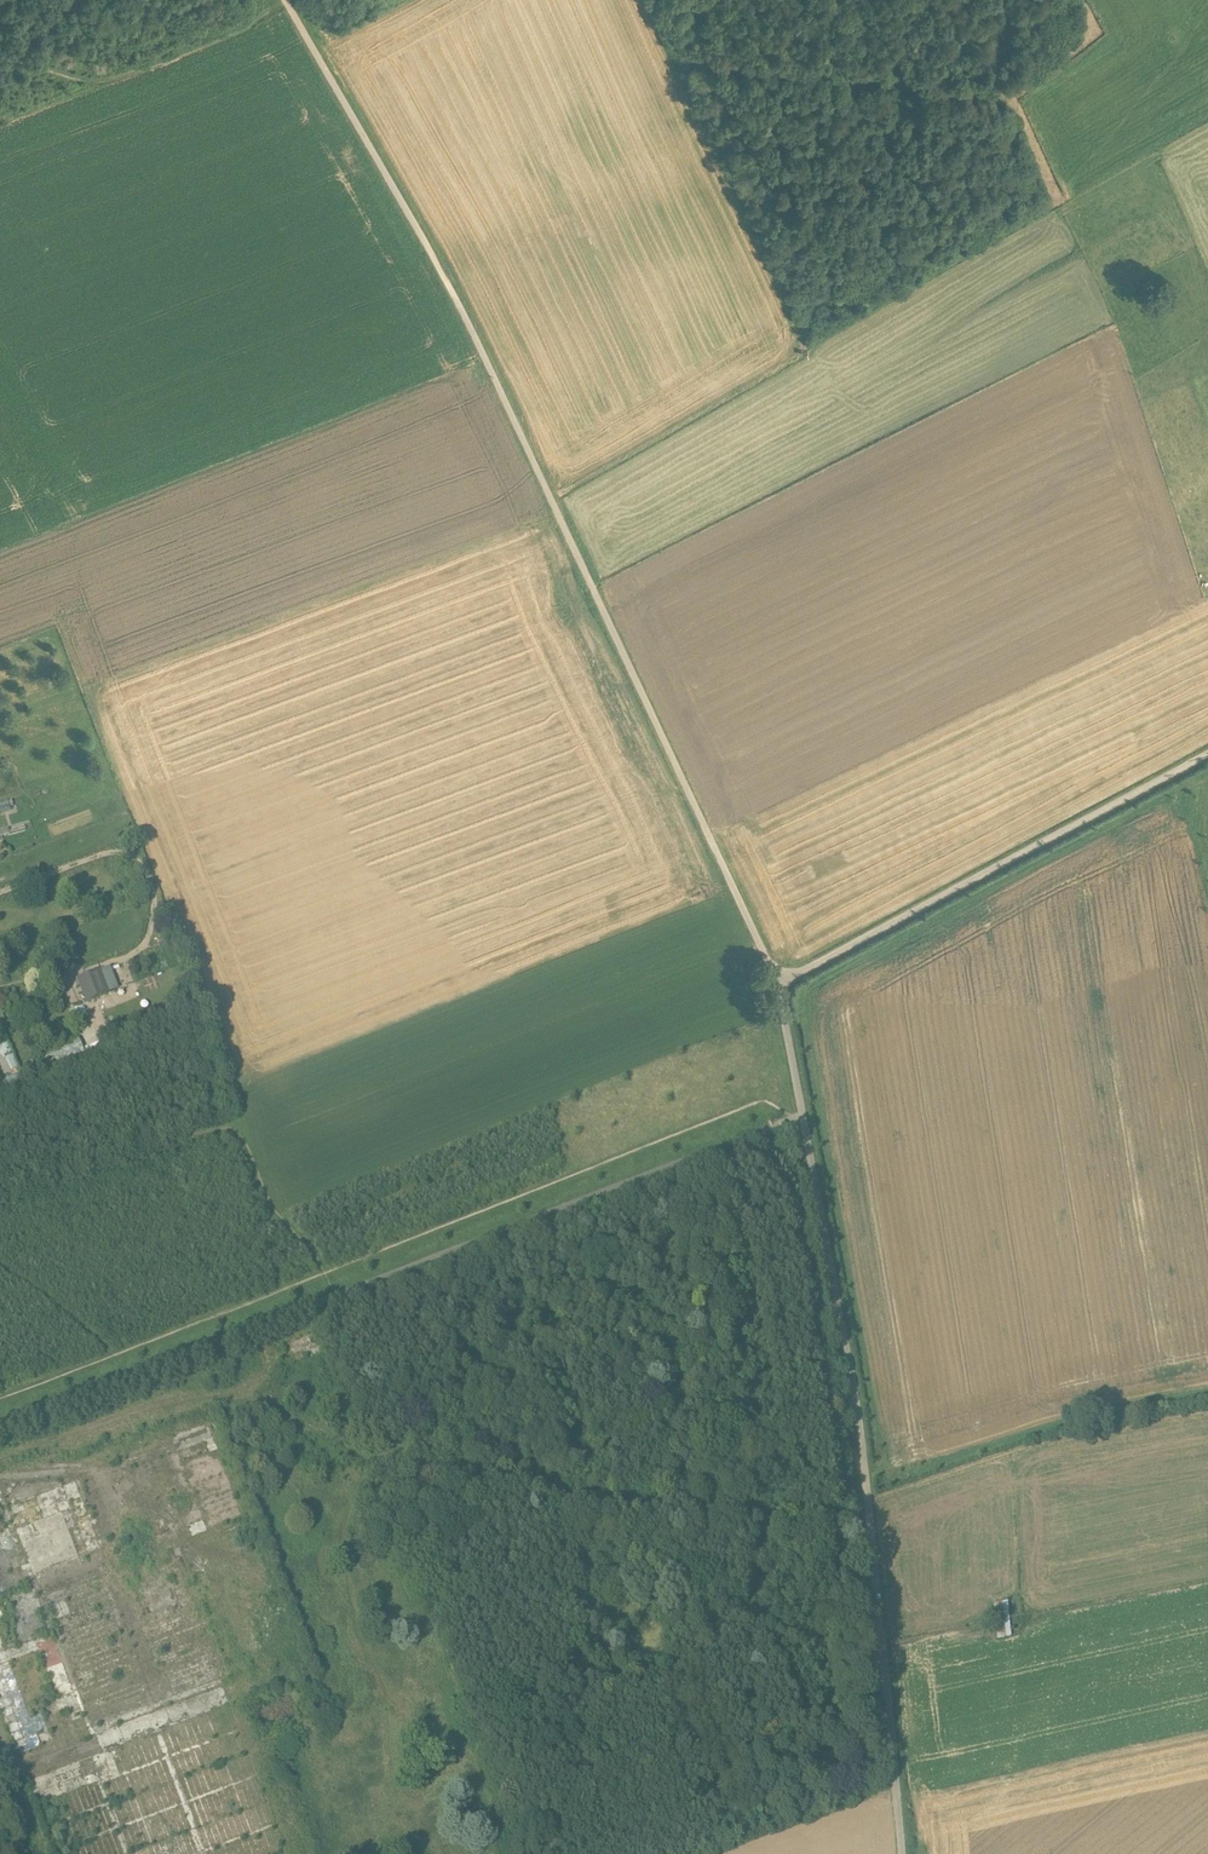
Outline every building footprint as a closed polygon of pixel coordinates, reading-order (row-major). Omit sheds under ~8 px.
[(12,800),(8,801),(0,803),(0,813),(0,814),(11,811),(10,807),(14,806),(12,800)] [(86,1002),(109,992),(100,969),(77,978),(86,1002)] [(99,1042),(85,1048),(88,1055),(102,1050),(99,1042)] [(16,1089),(25,1086),(20,1073),(12,1076),(16,1089)] [(185,1454),(171,1459),(176,1473),(190,1468),(185,1454)] [(171,1459),(158,1464),(163,1478),(176,1473),(171,1459)] [(146,1469),(133,1474),(138,1487),(152,1482),(146,1469)] [(133,1474),(119,1479),(124,1493),(138,1487),(133,1474)] [(77,1478),(63,1483),(68,1497),(82,1492),(77,1478)] [(195,1479),(181,1484),(188,1505),(202,1500),(195,1479)] [(49,1481),(35,1486),(40,1500),(54,1495),(49,1481)] [(14,1484),(0,1489),(8,1510),(22,1505),(14,1484)] [(82,1492),(68,1497),(73,1510),(87,1505),(82,1492)] [(54,1495),(40,1500),(45,1513),(59,1508),(54,1495)] [(109,1500),(105,1514),(118,1519),(123,1505),(109,1500)] [(240,1504),(220,1512),(225,1525),(245,1518),(240,1504)] [(22,1505),(8,1510),(16,1530),(29,1525),(22,1505)] [(105,1514),(100,1528),(114,1533),(118,1519),(105,1514)] [(208,1516),(188,1524),(193,1538),(214,1530),(208,1516)] [(63,1519),(50,1525),(55,1538),(68,1533),(63,1519)] [(68,1533),(55,1538),(60,1552),(74,1547),(68,1533)] [(34,1537),(20,1542),(25,1555),(39,1550),(34,1537)] [(96,1539),(89,1560),(102,1565),(110,1544),(96,1539)] [(39,1550),(25,1555),(31,1569),(44,1564),(39,1550)] [(80,1563),(66,1568),(71,1582),(85,1577),(80,1563)] [(48,1575),(35,1580),(40,1594),(54,1589),(48,1575)] [(85,1577),(71,1582),(77,1595),(90,1590),(85,1577)] [(54,1589),(40,1594),(45,1607),(59,1602),(54,1589)] [(122,1591),(101,1599),(106,1613),(127,1605),(122,1591)] [(101,1599),(81,1607),(86,1620),(106,1613),(101,1599)] [(1004,1601),(994,1602),(997,1638),(1007,1637),(1004,1601)] [(178,1603),(151,1613),(156,1627),(183,1617),(178,1603)] [(63,1614),(49,1619),(55,1632),(68,1627),(63,1614)] [(132,1626),(119,1631),(129,1658),(143,1653),(132,1626)] [(68,1627),(55,1632),(60,1646),(73,1641),(68,1627)] [(206,1629),(186,1636),(191,1650),(212,1642),(206,1629)] [(107,1636),(94,1641),(104,1668),(118,1663),(107,1636)] [(78,1652),(64,1657),(69,1671),(83,1666),(78,1652)] [(179,1653),(165,1658),(176,1685),(189,1680),(179,1653)] [(216,1654),(196,1662),(201,1675),(221,1668),(216,1654)] [(147,1665),(133,1670),(144,1697),(157,1692),(147,1665)] [(83,1666),(69,1671),(74,1685),(88,1680),(83,1666)] [(122,1674),(108,1679),(119,1706),(132,1701),(122,1674)] [(92,1691),(78,1696),(86,1716),(100,1711),(92,1691)] [(182,1704),(155,1714),(161,1727),(188,1717),(182,1704)] [(144,1718),(117,1729),(122,1742),(149,1732),(144,1718)] [(90,1731),(76,1737),(82,1750),(95,1745),(90,1731)] [(76,1737),(63,1742),(68,1755),(82,1750),(76,1737)] [(51,1746),(38,1751),(43,1765),(57,1760),(51,1746)] [(38,1751),(24,1756),(29,1770),(43,1765),(38,1751)] [(113,1759),(93,1767),(98,1780),(118,1773),(113,1759)] [(82,1771),(61,1778),(67,1792),(87,1785),(82,1771)] [(50,1783),(30,1791),(35,1804),(55,1797),(50,1783)]
